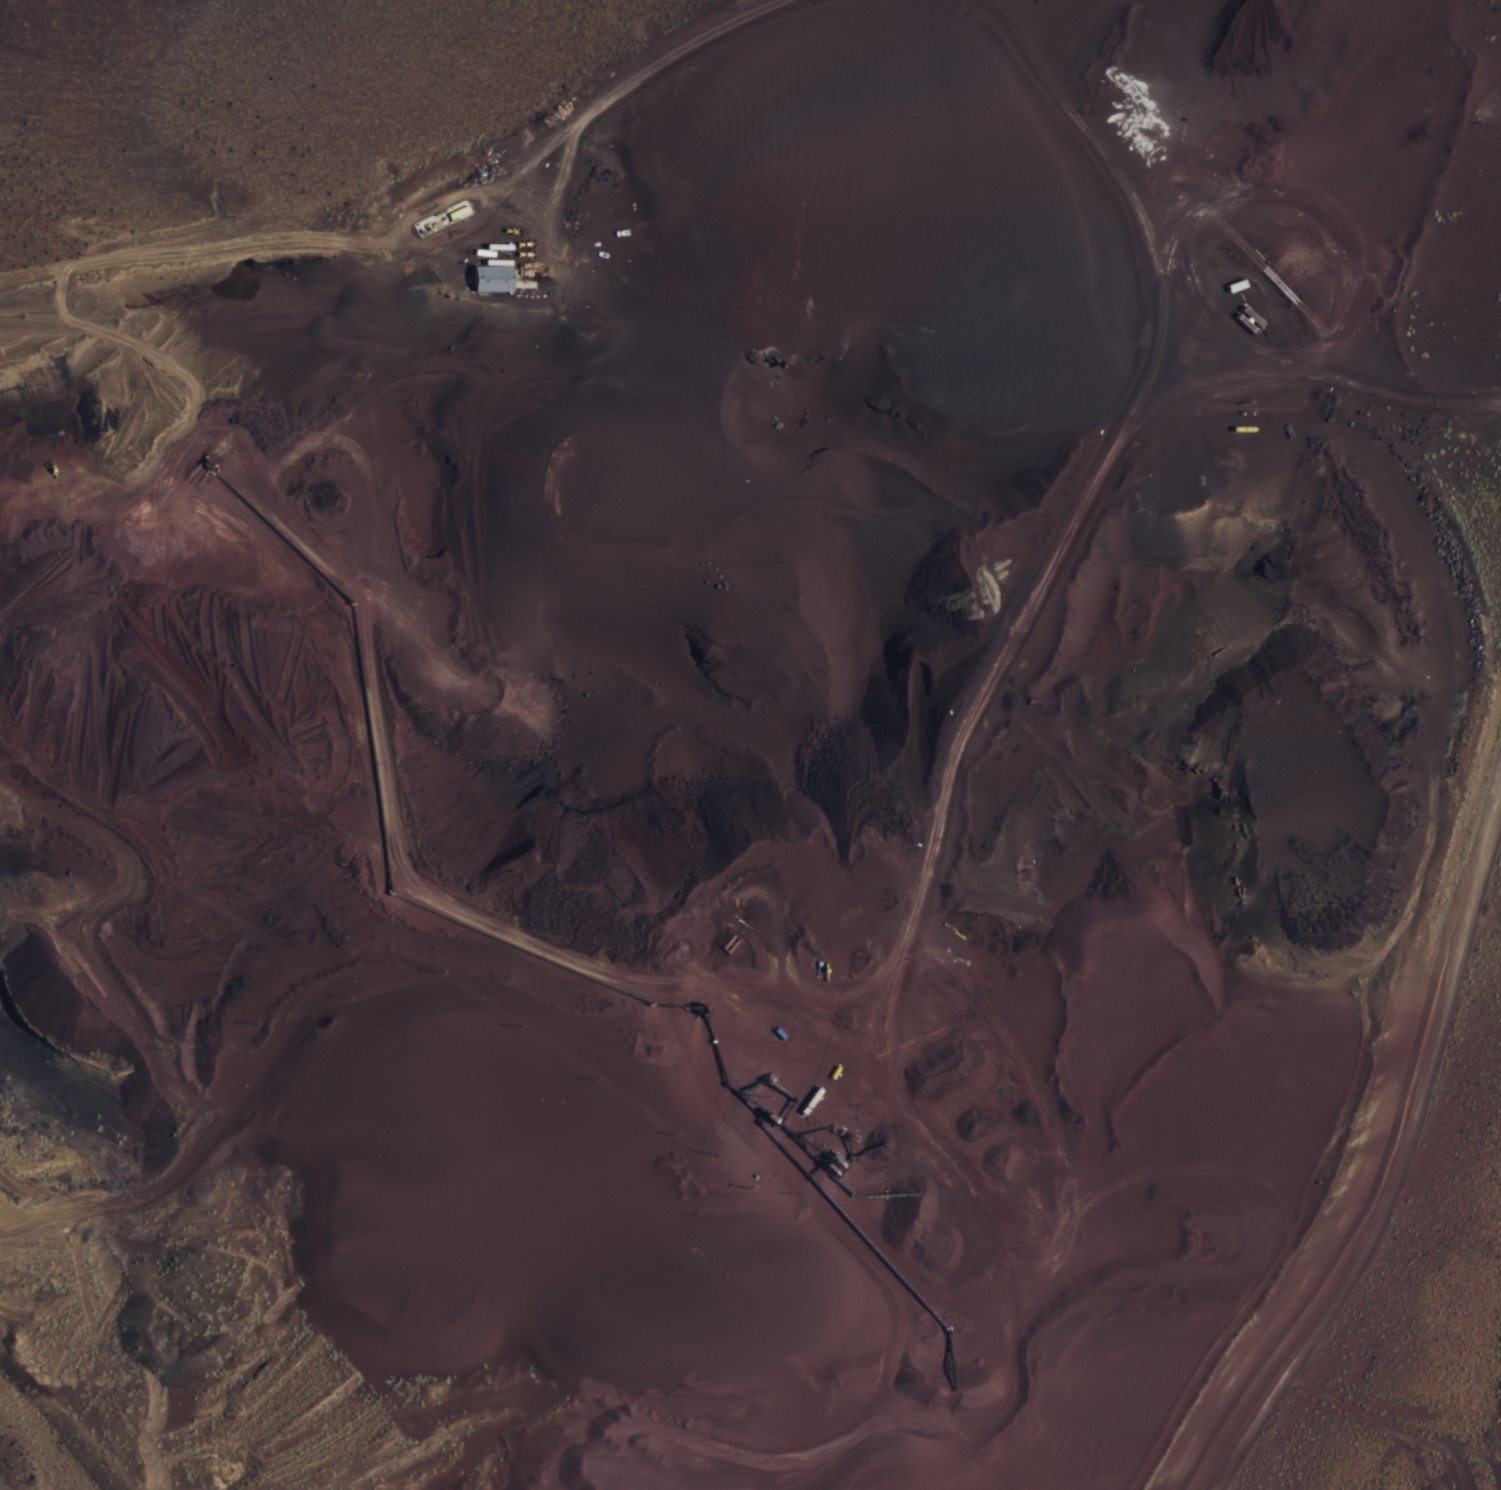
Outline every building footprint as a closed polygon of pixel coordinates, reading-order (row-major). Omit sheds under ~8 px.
[(474,264),(474,290),(513,290),(513,258),(496,258),(496,264),(474,264)]
